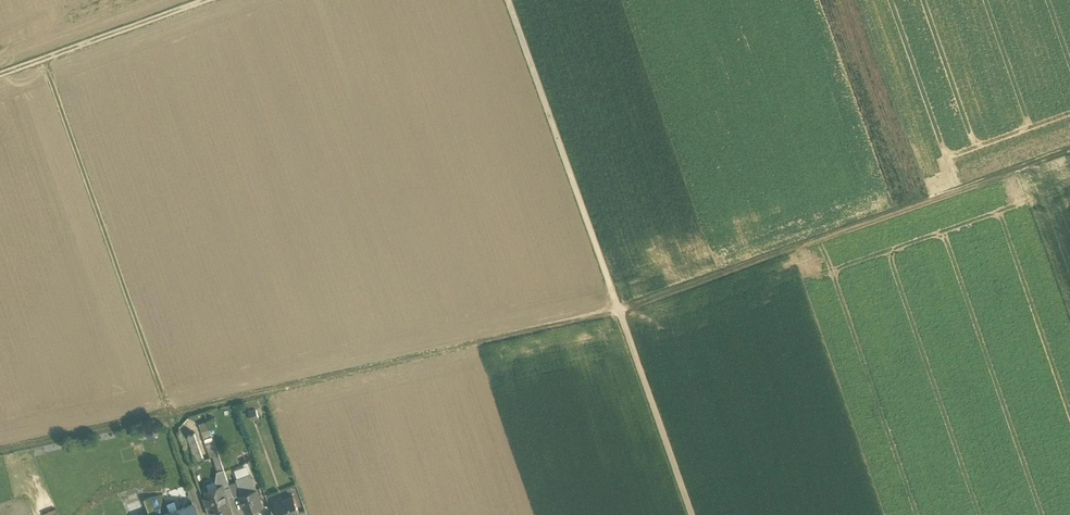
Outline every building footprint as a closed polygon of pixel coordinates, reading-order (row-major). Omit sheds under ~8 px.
[(252,418),(260,417),(258,408),(250,410),(252,418)] [(207,421),(199,424),(202,431),(209,428),(207,421)] [(150,427),(146,434),(154,439),(158,432),(150,427)] [(219,454),(209,428),(202,431),(211,457),(213,456),(219,454)] [(195,432),(188,434),(197,461),(198,461),(204,458),(195,432)] [(197,461),(188,434),(181,437),(192,467),(199,465),(198,461),(197,461)] [(219,454),(213,456),(216,465),(222,463),(219,454)] [(229,484),(228,479),(227,479),(224,469),(218,471),(220,478),(216,479),(219,486),(224,488),(227,498),(234,496),(229,484)] [(252,476),(237,481),(241,493),(256,488),(252,476)] [(237,481),(229,484),(234,496),(239,494),(241,493),(237,481)] [(209,489),(207,494),(207,495),(203,496),(209,514),(210,514),(214,514),(210,504),(227,498),(224,488),(219,486),(209,489)] [(241,493),(239,494),(246,513),(263,507),(256,488),(241,493)] [(144,500),(149,514),(162,514),(169,512),(169,511),(163,493),(144,500)] [(276,503),(280,514),(294,514),(295,514),(300,513),(294,496),(276,503)] [(210,504),(214,514),(233,514),(227,498),(210,504)] [(169,511),(169,512),(170,514),(197,514),(193,503),(169,511)]
